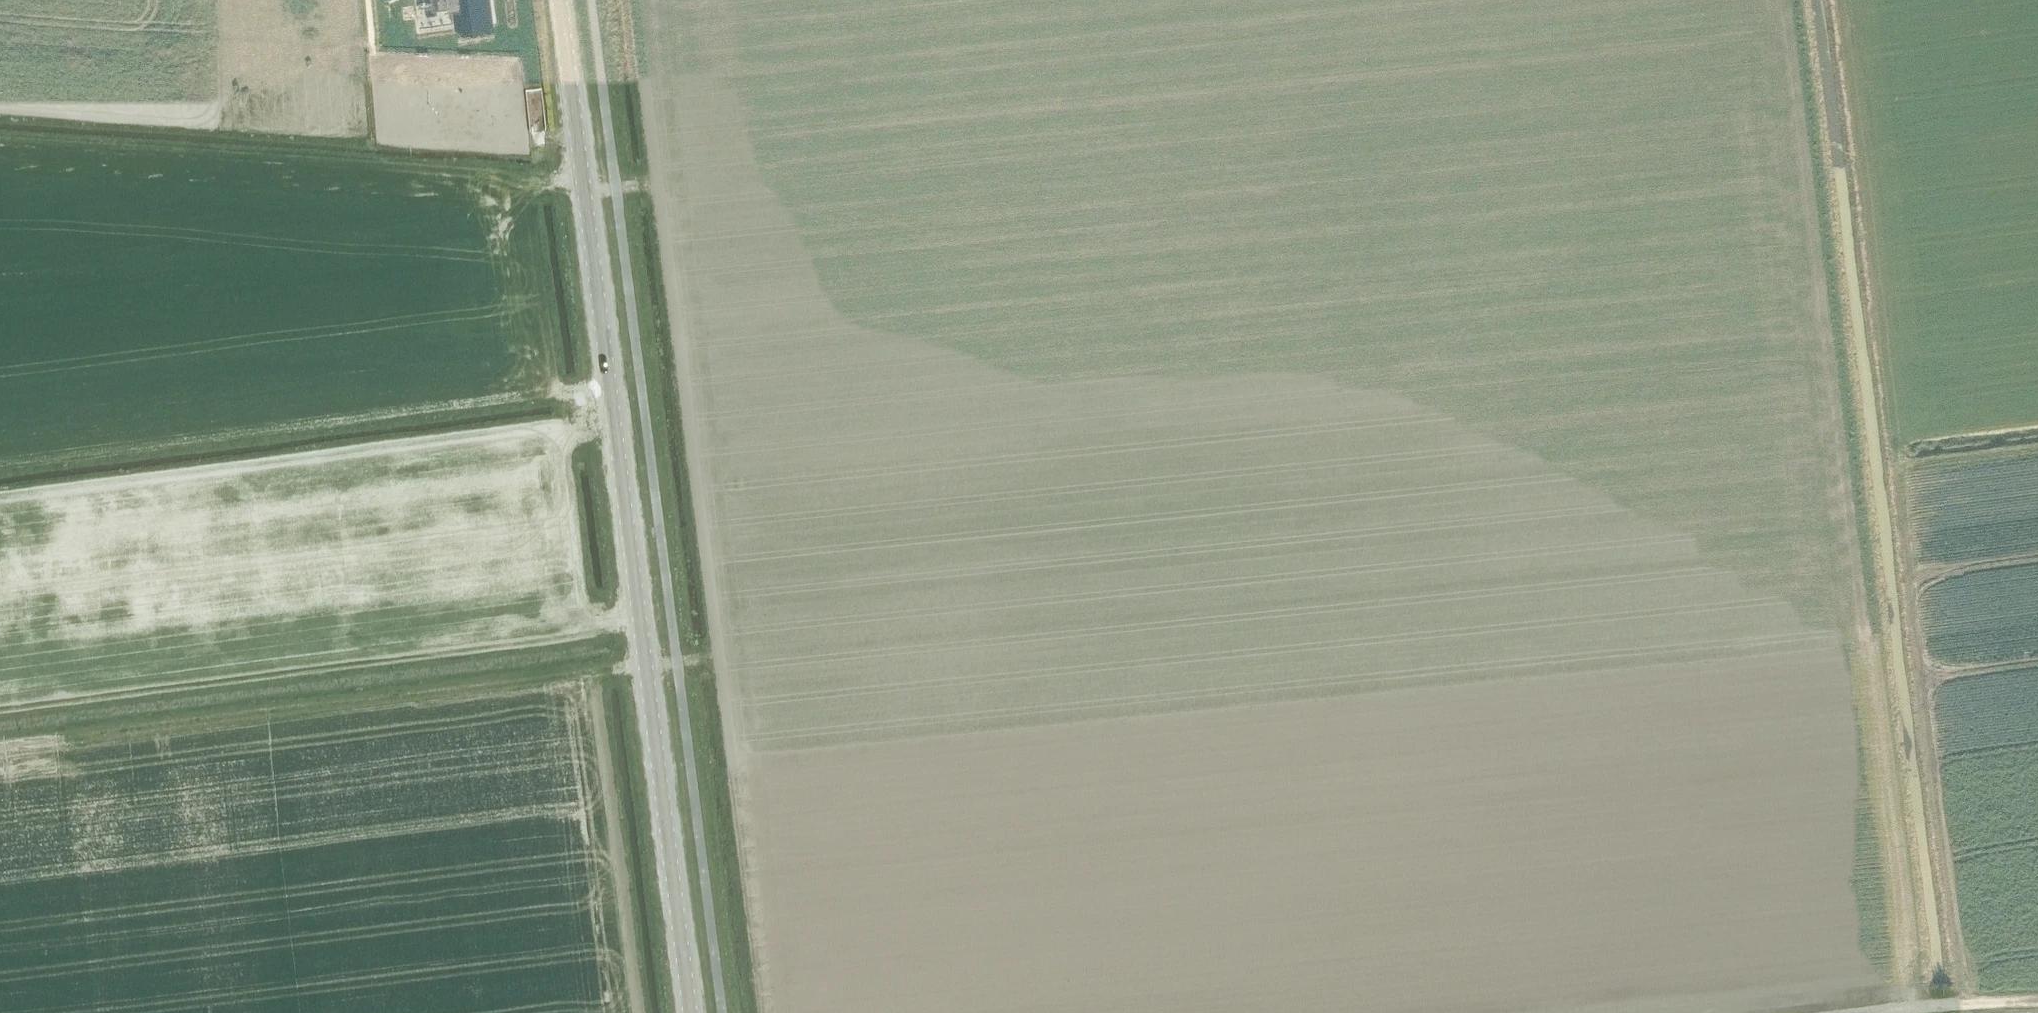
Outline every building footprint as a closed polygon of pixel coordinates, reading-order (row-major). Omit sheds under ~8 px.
[(432,6),(452,3),(453,3),(456,23),(491,19),(489,0),(432,0),(432,6)]
